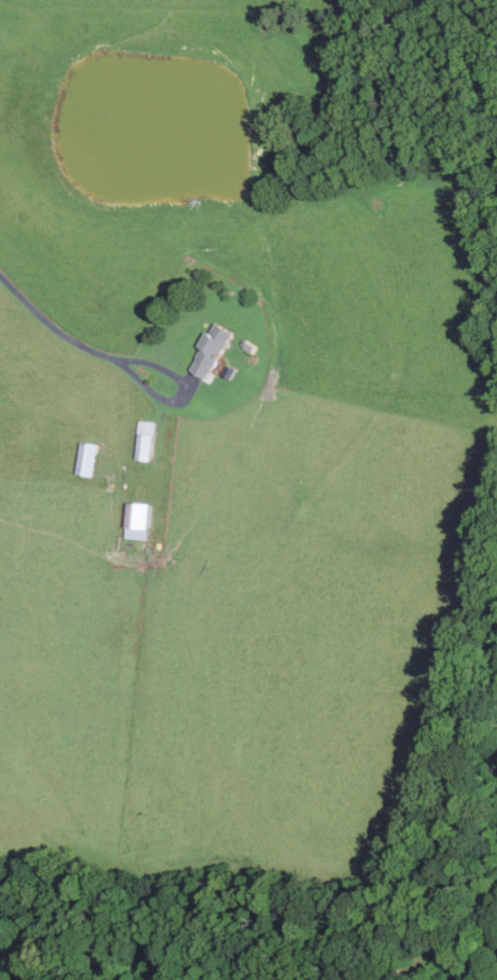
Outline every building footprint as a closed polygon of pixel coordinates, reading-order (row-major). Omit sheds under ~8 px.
[(228,331),(209,322),(198,347),(187,372),(206,380),(228,331)] [(153,422),(138,420),(132,458),(147,461),(153,422)] [(96,444),(78,441),(73,473),(91,476),(96,444)] [(146,504),(124,503),(123,538),(145,539),(146,504)]
